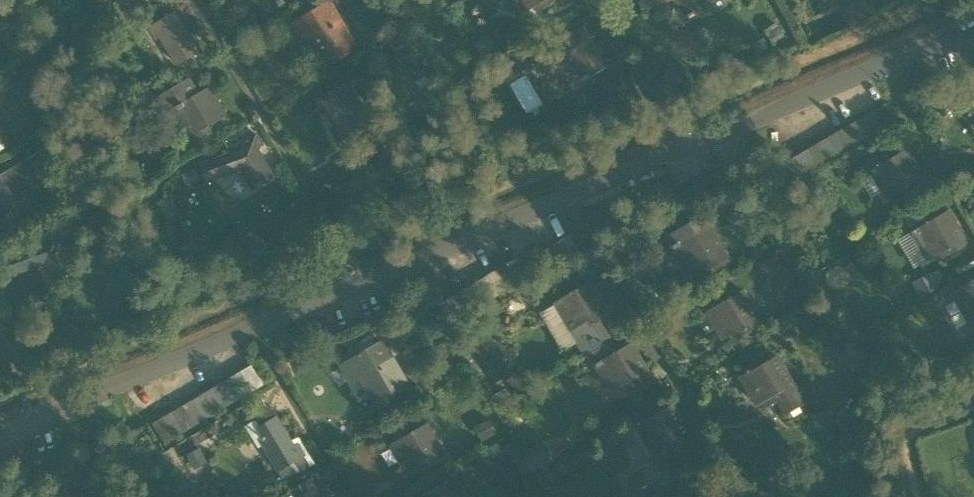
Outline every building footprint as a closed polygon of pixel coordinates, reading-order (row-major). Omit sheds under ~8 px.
[(528,10),(541,3),(544,8),(557,0),(522,0),(528,10)] [(643,10),(670,0),(639,0),(643,10)] [(692,19),(710,8),(713,13),(730,2),(729,0),(681,0),(692,19)] [(299,22),(325,65),(356,47),(330,4),(299,22)] [(161,36),(178,64),(202,50),(196,40),(191,43),(173,13),(159,21),(166,33),(161,36)] [(573,59),(586,81),(605,69),(588,41),(594,37),(588,26),(566,39),(568,42),(564,45),(531,58),(537,72),(573,59)] [(656,82),(662,92),(681,81),(675,70),(656,82)] [(322,99),(344,137),(368,123),(356,104),(361,102),(349,83),(322,99)] [(171,95),(178,106),(191,98),(185,87),(171,95)] [(178,106),(198,139),(204,135),(201,130),(224,116),(208,88),(191,98),(178,106)] [(876,109),(887,128),(898,122),(886,103),(876,109)] [(876,109),(866,115),(856,120),(847,126),(837,132),(827,138),(817,143),(807,149),(797,155),(787,161),(798,181),(809,174),(819,169),(828,163),(838,157),(848,151),(858,145),(868,140),(878,134),(887,128),(876,109)] [(0,127),(0,126),(0,147),(9,142),(0,127)] [(238,171),(250,192),(275,177),(258,149),(264,145),(258,134),(232,150),(234,153),(229,155),(197,168),(204,184),(238,171)] [(873,170),(889,197),(907,187),(910,192),(927,183),(907,149),(873,170)] [(7,216),(20,209),(17,204),(34,193),(18,165),(0,175),(0,204),(7,216)] [(914,231),(930,258),(943,251),(946,257),(969,244),(949,210),(914,231)] [(708,212),(667,236),(674,246),(709,226),(714,223),(708,212)] [(674,246),(690,273),(701,266),(704,272),(728,258),(709,226),(674,246)] [(46,260),(59,282),(79,270),(63,242),(68,238),(62,228),(40,241),(41,244),(38,247),(5,258),(11,273),(46,260)] [(559,241),(571,260),(581,254),(569,235),(559,241)] [(559,241),(549,247),(540,252),(536,246),(526,252),(516,257),(506,263),(496,269),(487,275),(477,281),(467,286),(457,292),(446,299),(458,318),(468,312),(479,306),(488,300),(498,294),(508,288),(518,282),(528,277),(537,271),(547,265),(551,272),(561,266),(571,260),(559,241)] [(914,280),(921,295),(940,286),(933,271),(914,280)] [(970,321),(973,319),(973,282),(954,294),(970,321)] [(554,303),(570,331),(581,325),(588,321),(591,326),(597,322),(608,316),(589,283),(554,303)] [(707,312),(723,340),(736,332),(740,338),(762,325),(742,291),(707,312)] [(595,349),(596,350),(609,342),(608,340),(597,322),(591,326),(588,321),(581,325),(595,349)] [(392,358),(382,342),(342,366),(350,380),(356,381),(362,378),(381,410),(394,402),(391,397),(409,386),(392,358)] [(596,350),(602,361),(616,353),(609,342),(596,350)] [(594,366),(610,393),(623,386),(626,391),(648,378),(629,345),(616,353),(602,361),(594,366)] [(741,378),(757,405),(770,398),(774,403),(796,390),(776,357),(741,378)] [(241,371),(253,390),(263,384),(251,365),(241,371)] [(241,371),(232,377),(222,382),(212,388),(202,394),(192,400),(183,406),(173,411),(163,417),(153,423),(164,443),(174,436),(184,431),(194,425),(204,419),(214,413),(223,408),(233,402),(243,396),(253,390),(241,371)] [(636,427),(652,455),(665,447),(668,453),(691,440),(671,407),(636,427)] [(262,441),(279,470),(303,456),(297,446),(293,448),(275,418),(260,427),(266,439),(262,441)] [(391,445),(408,473),(425,462),(429,468),(446,458),(426,425),(391,445)] [(186,466),(205,458),(199,442),(180,449),(186,466)] [(547,442),(515,458),(523,475),(556,459),(547,442)] [(283,496),(324,496),(313,479),(283,496)] [(453,481),(426,496),(463,496),(453,481)] [(67,489),(53,496),(72,496),(67,489)]
